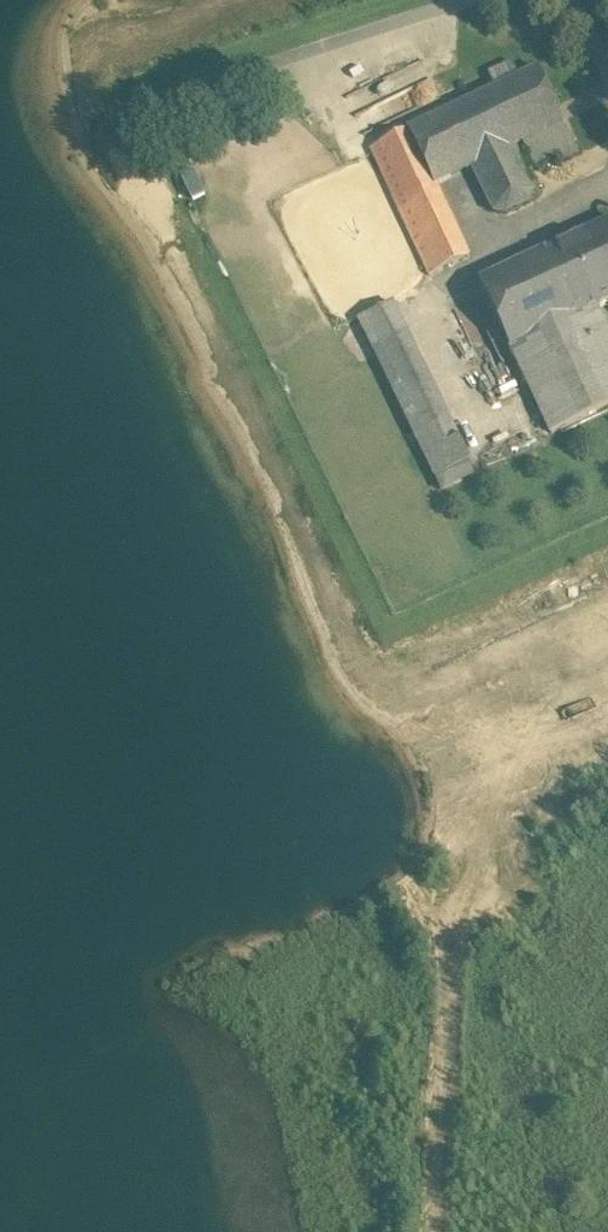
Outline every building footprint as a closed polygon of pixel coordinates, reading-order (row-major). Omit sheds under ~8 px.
[(497,88),(409,130),(437,186),(473,167),(516,146),(524,143),(565,123),(539,68),(520,77),(513,62),(490,73),(497,88)] [(565,123),(524,143),(535,165),(561,153),(576,145),(565,123)] [(437,186),(409,130),(371,149),(430,276),(470,257),(437,187),(437,186)] [(576,145),(561,153),(565,161),(582,152),(580,147),(576,145)] [(473,167),(477,177),(521,155),(516,146),(473,167)] [(521,155),(477,177),(495,211),(507,216),(534,203),(538,191),(521,155)] [(562,243),(594,309),(598,307),(607,302),(607,222),(562,243)] [(562,243),(481,281),(552,433),(607,407),(607,329),(598,307),(594,309),(562,243)] [(397,301),(360,320),(372,346),(410,328),(397,301)] [(475,459),(410,328),(372,346),(436,477),(475,459)]
